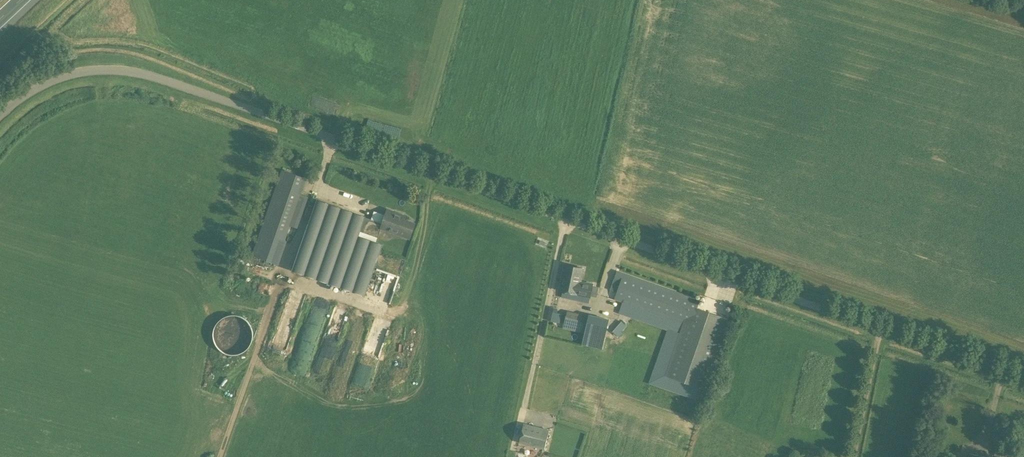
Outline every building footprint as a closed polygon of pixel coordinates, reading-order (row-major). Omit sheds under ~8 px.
[(283,169),(277,185),(252,255),(275,263),(286,233),(291,235),(305,195),(300,193),(306,178),(283,169)] [(341,286),(352,253),(364,257),(371,236),(377,238),(381,228),(409,238),(414,223),(400,218),(401,214),(388,209),(383,223),(365,217),(365,216),(317,199),(293,269),(341,286)] [(565,266),(560,290),(563,290),(577,294),(577,295),(582,296),(590,298),(593,283),(580,281),(582,269),(565,266)] [(615,278),(621,280),(615,298),(683,322),(665,375),(705,388),(729,318),(697,307),(700,299),(617,271),(615,278)] [(567,311),(563,328),(579,332),(584,333),(585,333),(589,316),(567,311)] [(609,321),(589,316),(585,333),(582,345),(603,349),(609,321)] [(249,337),(249,336),(248,334),(247,330),(246,327),(244,325),(242,322),(239,320),(235,319),(231,318),(229,318),(225,319),(221,321),(218,323),(216,325),(214,328),(213,332),(212,335),(213,339),(213,342),(215,345),(217,349),(220,351),(223,353),(227,354),(230,355),(234,354),(237,353),(240,352),(243,349),(246,346),(247,343),(248,340),(249,337)] [(622,321),(615,332),(621,336),(628,324),(622,321)] [(965,392),(990,395),(991,389),(966,385),(965,392)] [(544,449),(549,431),(524,424),(519,443),(544,449)] [(1014,447),(997,443),(994,456),(999,456),(1000,456),(1004,456),(1013,456),(1014,447)]
